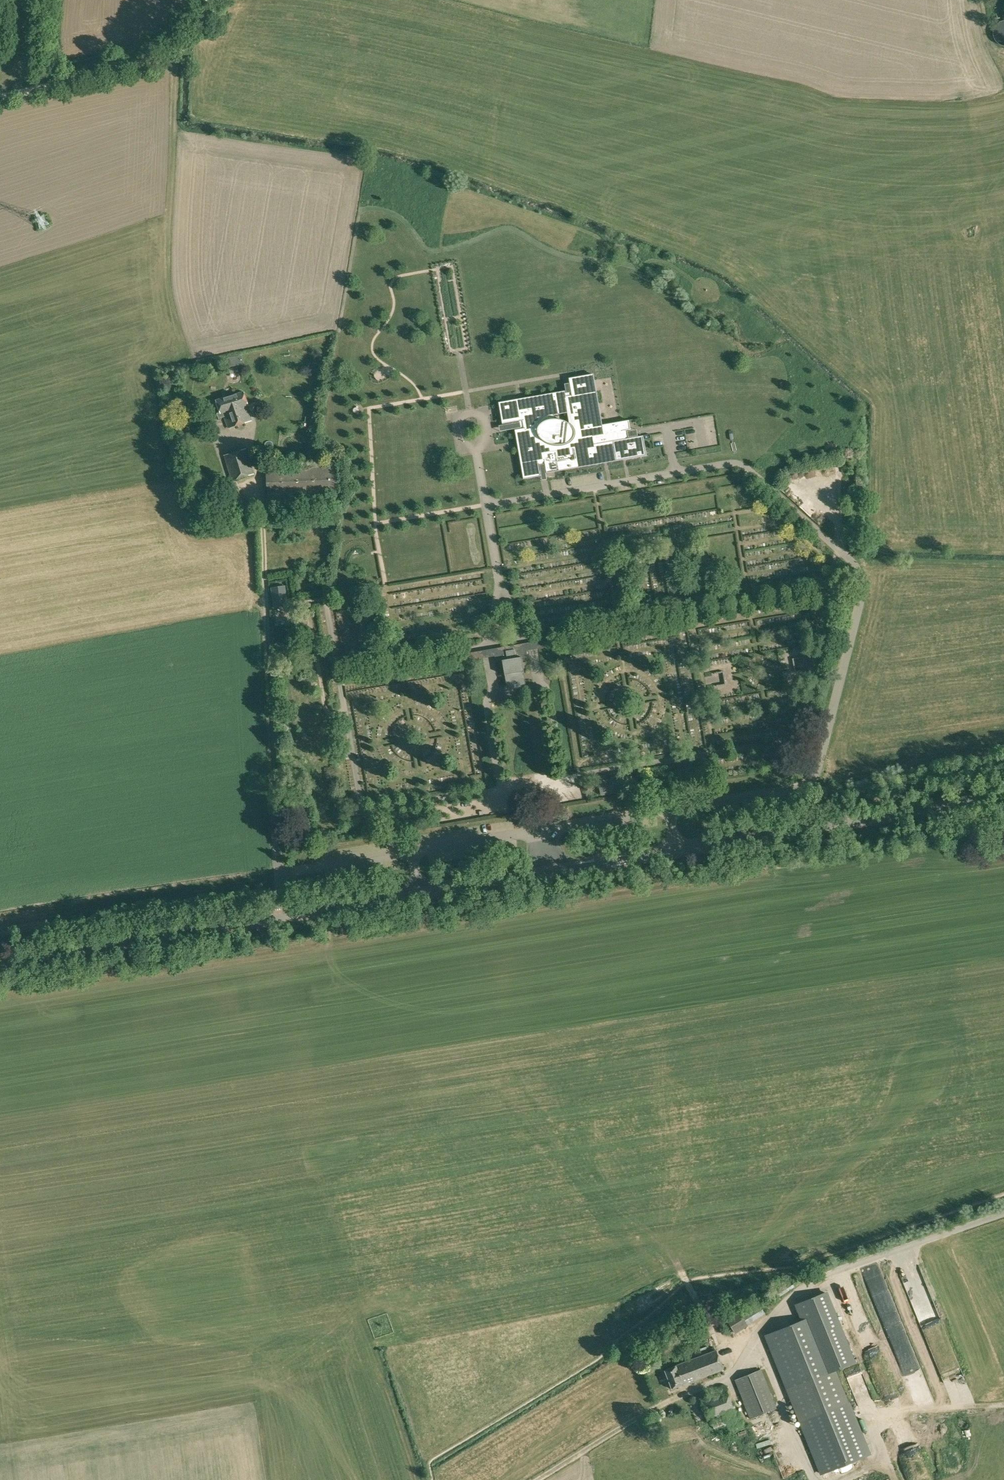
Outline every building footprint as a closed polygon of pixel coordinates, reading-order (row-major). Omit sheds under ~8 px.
[(565,396),(564,391),(522,398),(517,399),(498,402),(499,408),(500,410),(500,412),(502,424),(522,420),(524,428),(515,430),(523,479),(540,476),(538,462),(541,461),(544,461),(546,473),(618,460),(634,458),(646,456),(644,441),(643,439),(643,435),(628,438),(627,431),(627,430),(631,430),(629,420),(629,419),(623,420),(619,421),(602,424),(594,380),(593,374),(569,378),(572,395),(565,396)] [(216,400),(220,412),(217,413),(219,418),(224,417),(228,428),(251,420),(246,405),(248,404),(243,391),(216,400)] [(246,448),(223,455),(231,481),(254,474),(246,448)] [(338,461),(265,465),(267,500),(340,496),(338,461)] [(245,509),(236,481),(220,486),(228,514),(245,509)] [(285,585),(271,587),(274,607),(288,605),(285,585)] [(521,658),(502,661),(504,675),(505,675),(523,672),(524,672),(521,658)] [(720,688),(729,688),(728,677),(719,677),(720,688)] [(602,794),(627,790),(625,777),(617,778),(617,776),(612,777),(612,779),(597,781),(599,788),(601,787),(602,794)] [(803,1319),(765,1334),(801,1423),(849,1403),(835,1369),(853,1362),(826,1293),(797,1304),(803,1319)] [(754,1296),(737,1307),(724,1315),(735,1333),(748,1326),(747,1324),(765,1313),(754,1296)] [(671,1389),(724,1369),(716,1350),(664,1370),(671,1389)] [(776,1407),(761,1369),(735,1379),(750,1417),(776,1407)] [(708,1421),(735,1411),(726,1389),(700,1399),(708,1421)]
